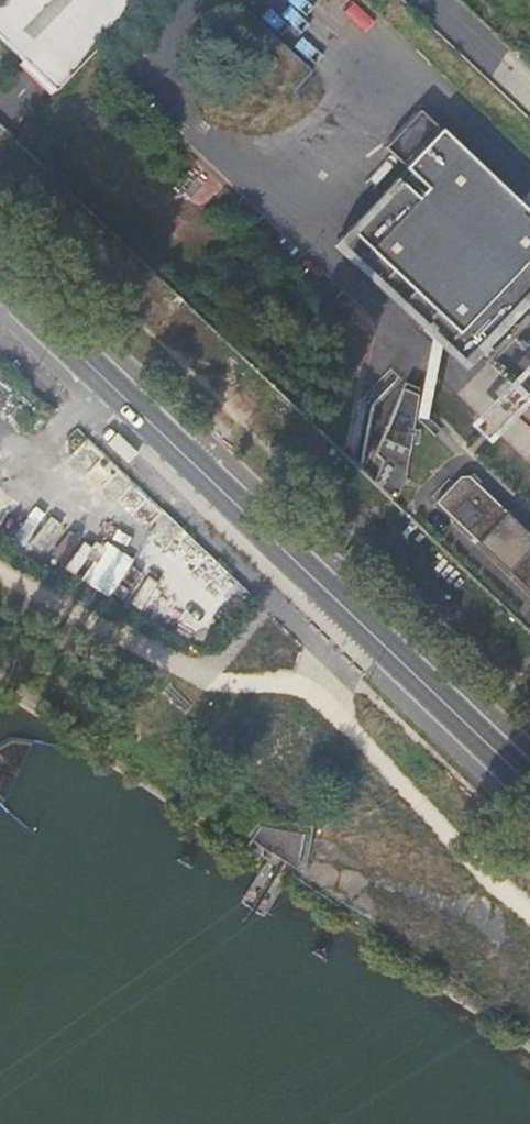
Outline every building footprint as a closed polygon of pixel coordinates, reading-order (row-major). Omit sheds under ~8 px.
[(62,91),(149,0),(0,0),(0,32),(62,91)] [(341,248),(470,371),(529,309),(529,208),(432,113),(397,149),(418,170),(341,248)] [(513,176),(529,193),(529,159),(513,176)] [(171,225),(196,213),(189,200),(164,212),(171,225)] [(351,308),(332,322),(336,357),(358,365),(351,308)] [(224,340),(232,347),(239,339),(232,332),(224,340)] [(480,542),(508,511),(468,473),(461,475),(437,501),(480,542)] [(508,511),(480,542),(529,590),(529,533),(508,511)] [(50,515),(33,542),(49,553),(67,526),(50,515)] [(87,577),(99,546),(63,532),(53,556),(74,564),(71,571),(87,577)] [(107,595),(133,558),(110,543),(85,580),(107,595)] [(257,824),(247,841),(271,856),(283,866),(295,874),(299,877),(311,856),(314,831),(257,824)]
